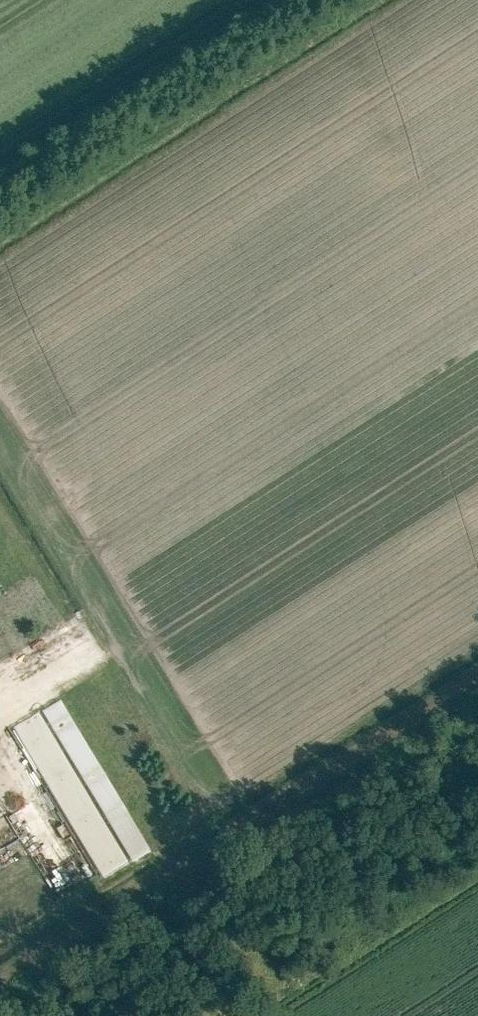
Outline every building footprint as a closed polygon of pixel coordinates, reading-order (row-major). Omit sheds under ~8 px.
[(64,742),(79,734),(60,701),(46,709),(64,742)]
